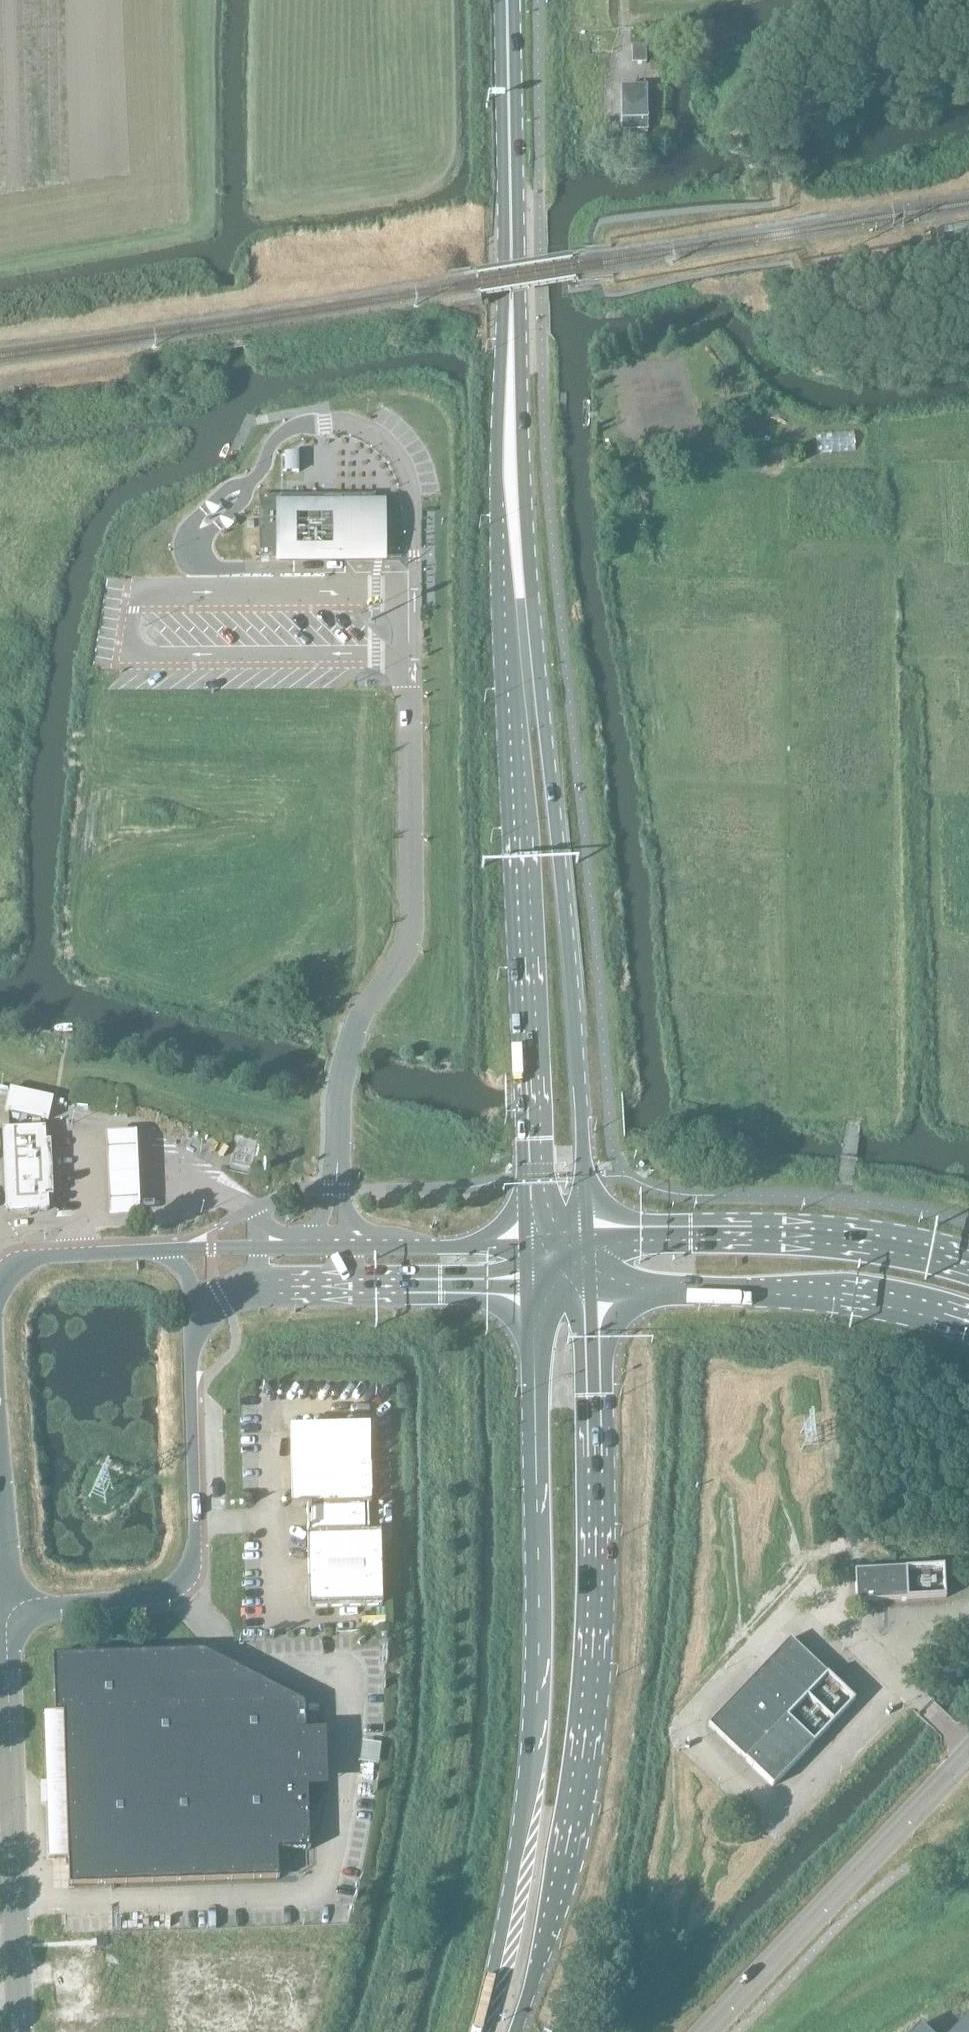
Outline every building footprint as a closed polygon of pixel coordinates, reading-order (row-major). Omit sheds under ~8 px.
[(646,46),(632,46),(632,64),(646,64),(646,46)] [(622,133),(647,132),(647,87),(621,88),(622,133)] [(291,556),(329,556),(329,560),(342,560),(342,556),(375,556),(374,496),(259,496),(259,556),(281,556),(282,556),(282,560),(291,560),(291,556)] [(48,1120),(53,1098),(10,1089),(5,1111),(48,1120)] [(45,1128),(3,1130),(6,1212),(48,1210),(45,1128)] [(136,1138),(107,1139),(111,1220),(140,1219),(136,1138)] [(311,1506),(311,1516),(307,1516),(307,1524),(312,1524),(312,1534),(307,1534),(309,1608),(382,1606),(381,1533),(364,1533),(364,1505),(371,1504),(371,1503),(368,1503),(366,1444),(369,1443),(369,1428),(290,1430),(290,1445),(294,1445),(295,1505),(292,1505),(292,1506),(311,1506)] [(854,1571),(856,1603),(946,1598),(944,1566),(854,1571)] [(773,1786),(855,1701),(790,1639),(708,1725),(773,1786)] [(53,1657),(55,1714),(43,1714),(48,1859),(67,1858),(68,1887),(278,1880),(277,1851),(309,1850),(304,1704),(203,1652),(53,1657)] [(158,2031),(311,2031),(309,1946),(156,1949),(158,2031)] [(967,2016),(952,2031),(968,2031),(968,2018),(967,2016)]
